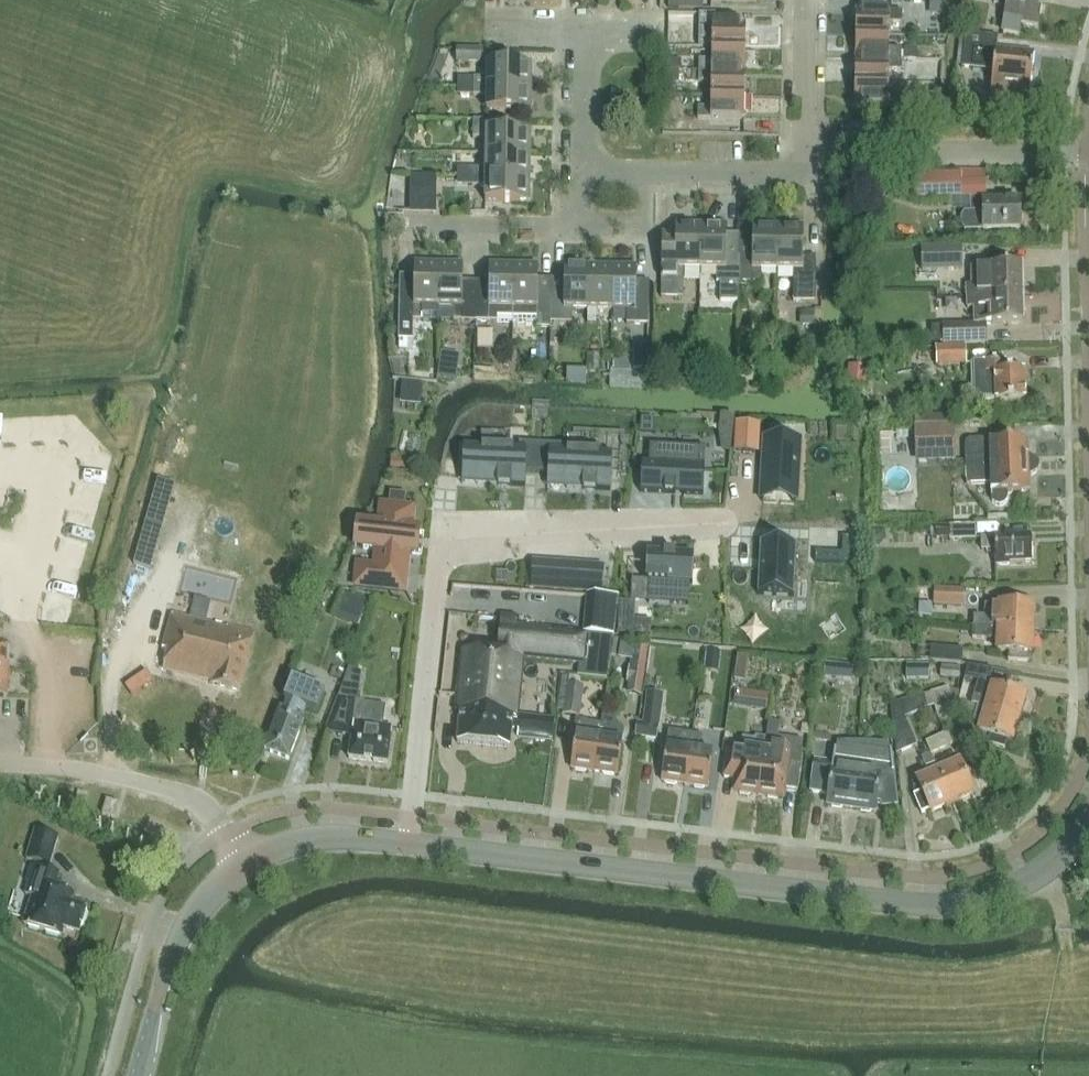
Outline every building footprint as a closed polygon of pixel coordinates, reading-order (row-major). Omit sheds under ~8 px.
[(669,10),(678,10),(678,0),(669,0),(669,10)] [(932,17),(947,17),(947,0),(932,0),(932,17)] [(1042,1),(1036,0),(994,0),(993,4),(1006,6),(1004,21),(1037,27),(1042,1)] [(856,11),(855,35),(889,36),(889,23),(902,23),(902,11),(856,11)] [(716,15),(715,23),(735,23),(735,16),(716,15)] [(711,35),(711,47),(745,48),(745,24),(735,23),(715,23),(699,23),(699,35),(711,35)] [(973,63),(973,67),(993,69),(990,92),(990,93),(1012,95),(1012,90),(1030,92),(1033,55),(994,51),(996,37),(965,33),(962,62),(973,63)] [(889,36),(855,35),(855,59),(901,60),(901,48),(888,48),(889,36)] [(745,48),(711,47),(711,60),(698,60),(698,71),(745,72),(745,48)] [(915,60),(916,49),(904,48),(903,60),(915,60)] [(483,63),(484,50),(457,50),(457,63),(483,63)] [(901,60),(855,59),(854,83),(888,83),(888,71),(901,71),(901,60)] [(681,70),(681,61),(669,61),(669,70),(681,70)] [(474,87),(531,88),(531,64),(487,63),(487,79),(474,78),(474,84),(474,87)] [(745,72),(698,71),(698,82),(711,82),(710,95),(744,96),(745,72)] [(668,72),(668,84),(678,84),(678,72),(668,72)] [(474,84),(474,78),(458,78),(458,87),(460,87),(474,87),(474,84)] [(888,83),(854,83),(854,107),(900,108),(900,96),(888,96),(888,83)] [(531,88),(474,87),(460,87),(460,96),(473,96),(487,96),(486,112),(530,113),(531,88)] [(744,96),(710,95),(710,108),(698,107),(697,119),(744,120),(744,96)] [(938,119),(938,97),(923,97),(922,119),(935,119),(938,119)] [(473,121),(473,130),(473,139),(486,139),(486,154),(529,155),(530,131),(490,130),(490,121),(473,121)] [(456,169),(456,177),(529,179),(529,155),(486,154),(485,169),(472,169),(456,169)] [(984,171),(960,172),(960,176),(961,183),(984,183),(984,171)] [(857,190),(875,203),(888,185),(869,172),(857,190)] [(965,231),(983,231),(983,232),(1020,231),(1019,202),(983,203),(982,197),(985,197),(984,183),(961,183),(960,176),(919,177),(919,199),(970,198),(970,214),(964,214),(961,219),(962,227),(965,231)] [(436,201),(436,177),(410,177),(409,201),(436,201)] [(529,203),(529,179),(456,177),(456,186),(485,187),(485,202),(529,203)] [(700,269),(701,225),(675,225),(675,256),(662,255),(661,296),(683,296),(683,269),(700,269)] [(701,225),(700,269),(717,270),(716,283),(720,283),(719,302),(739,302),(739,283),(738,283),(739,257),(726,256),(726,226),(701,225)] [(761,270),(777,271),(778,227),(753,226),(752,257),(739,257),(738,283),(739,283),(760,284),(761,270)] [(778,227),(777,271),(794,271),(794,284),(793,302),(815,303),(816,258),(803,258),(803,227),(778,227)] [(921,249),(922,271),(962,270),(961,248),(921,249)] [(412,351),(413,321),(422,321),(422,308),(437,308),(438,264),(414,264),(414,276),(400,276),(398,351),(412,351)] [(453,308),(453,321),(475,322),(476,290),(462,290),(463,264),(438,264),(437,308),(453,308)] [(489,265),(489,290),(476,290),(475,322),(512,322),(513,265),(489,265)] [(537,296),(538,265),(513,265),(512,322),(536,323),(536,328),(550,328),(550,323),(550,296),(537,296)] [(550,296),(550,323),(572,323),(572,310),(587,310),(588,266),(564,266),(564,297),(550,296)] [(596,311),(611,311),(612,267),(588,266),(587,310),(587,324),(596,324),(596,311)] [(612,267),(611,311),(626,311),(626,324),(648,324),(649,292),(636,292),(636,267),(612,267)] [(967,297),(983,297),(991,296),(1022,296),(1021,267),(990,268),(971,268),(972,285),(966,285),(967,297)] [(942,325),(942,327),(931,327),(931,344),(942,344),(986,343),(986,325),(1023,324),(1022,296),(991,296),(983,297),(967,297),(967,309),(974,308),(974,324),(942,325)] [(814,326),(814,312),(803,312),(803,325),(814,326)] [(936,366),(966,365),(965,348),(936,348),(936,366)] [(634,350),(633,368),(646,369),(646,350),(634,350)] [(442,351),(439,376),(459,379),(462,353),(442,351)] [(587,355),(587,373),(598,373),(598,355),(587,355)] [(1005,361),(983,362),(970,363),(971,398),(977,403),(1025,401),(1024,371),(1006,372),(1005,361)] [(870,389),(872,366),(850,364),(848,387),(870,389)] [(421,407),(423,386),(402,384),(400,405),(421,407)] [(651,432),(652,419),(641,418),(639,432),(651,432)] [(952,425),(917,426),(917,452),(952,452),(952,425)] [(756,453),(757,427),(739,426),(738,453),(756,453)] [(765,437),(762,490),(796,492),(799,439),(765,437)] [(989,439),(971,440),(970,440),(969,441),(967,442),(966,443),(965,444),(965,445),(965,447),(965,469),(1039,466),(1039,463),(1038,461),(1036,460),(1035,458),(1033,458),(1031,457),(1029,457),(1028,445),(1026,445),(1026,441),(989,442),(989,439)] [(519,440),(519,446),(527,447),(525,470),(547,471),(547,478),(582,480),(582,487),(610,488),(612,451),(601,450),(601,444),(519,440)] [(642,457),(640,493),(703,496),(705,461),(698,460),(699,442),(649,440),(648,458),(642,457)] [(463,444),(462,474),(497,475),(497,483),(525,484),(525,470),(527,447),(519,446),(463,444)] [(418,459),(390,458),(390,470),(396,471),(396,469),(403,469),(403,471),(418,471),(418,459)] [(1029,475),(1032,475),(1033,475),(1035,474),(1036,473),(1037,472),(1038,470),(1039,468),(1039,466),(965,469),(966,485),(990,484),(991,500),(991,502),(992,502),(992,503),(993,504),(994,505),(996,506),(998,506),(999,506),(1001,506),(1003,505),(1004,505),(1005,504),(1006,502),(1007,501),(1007,500),(1007,499),(1007,498),(1007,492),(1028,491),(1028,488),(1030,488),(1029,475)] [(153,498),(170,502),(175,486),(158,481),(153,498)] [(355,587),(404,592),(408,554),(416,555),(418,531),(411,530),(413,509),(381,505),(378,526),(363,525),(360,549),(376,551),(374,567),(357,565),(355,587)] [(950,540),(976,539),(975,525),(949,526),(949,528),(936,528),(936,538),(950,537),(950,540)] [(872,532),(872,544),(879,544),(884,539),(884,532),(872,532)] [(1009,564),(1032,563),(1031,536),(994,537),(994,538),(981,538),(981,550),(994,550),(995,564),(998,564),(1000,566),(1007,566),(1009,564)] [(853,538),(842,538),(842,553),(816,552),(815,563),(852,564),(853,538)] [(760,543),(757,595),(794,597),(796,545),(760,543)] [(644,550),(643,580),(646,580),(645,601),(646,601),(646,597),(684,599),(684,603),(685,603),(686,582),(690,583),(691,553),(644,550)] [(578,574),(577,591),(602,592),(603,575),(578,574)] [(933,605),(962,606),(963,590),(934,589),(933,605)] [(343,593),(335,611),(361,621),(368,603),(343,593)] [(579,664),(578,676),(607,679),(612,638),(618,596),(610,596),(588,594),(588,595),(588,596),(587,597),(583,633),(588,634),(584,665),(579,664)] [(635,603),(619,602),(618,634),(634,635),(634,620),(635,603)] [(972,627),(979,628),(1032,630),(1033,607),(999,605),(999,606),(984,605),(984,617),(973,616),(972,627)] [(239,691),(253,633),(226,627),(225,629),(170,616),(163,649),(168,650),(164,670),(213,682),(212,685),(239,691)] [(518,720),(524,659),(579,664),(584,665),(588,634),(583,633),(514,626),(515,618),(501,616),(498,655),(461,651),(455,711),(460,712),(457,743),(510,748),(513,719),(518,720)] [(1031,653),(1032,630),(979,628),(972,627),(972,639),(998,640),(997,652),(1008,652),(1008,661),(1028,662),(1028,653),(1031,653)] [(840,635),(835,628),(826,634),(831,641),(840,635)] [(10,645),(0,644),(0,697),(7,697),(10,645)] [(961,664),(963,650),(931,648),(929,662),(961,664)] [(706,651),(704,671),(718,672),(720,653),(706,651)] [(737,657),(734,680),(745,682),(748,659),(737,657)] [(647,661),(631,658),(629,667),(622,666),(619,683),(628,684),(627,694),(642,697),(647,661)] [(303,663),(298,678),(310,682),(315,667),(303,663)] [(143,665),(126,679),(139,695),(156,682),(143,665)] [(826,665),(825,679),(843,681),(844,667),(826,665)] [(906,666),(906,681),(929,681),(929,666),(906,666)] [(961,667),(941,666),(940,679),(960,680),(961,667)] [(989,683),(992,670),(967,666),(964,679),(989,683)] [(338,699),(325,733),(351,736),(348,759),(387,764),(392,728),(380,727),(382,712),(362,709),(363,702),(358,701),(361,673),(349,670),(338,699)] [(574,678),(562,676),(557,710),(563,711),(562,715),(580,718),(584,688),(573,686),(574,678)] [(324,692),(291,680),(284,700),(286,701),(282,711),(281,710),(265,751),(289,760),(304,719),(302,718),(305,708),(317,713),(324,692)] [(967,705),(971,689),(961,686),(959,693),(957,702),(967,705)] [(992,688),(986,710),(1018,720),(1025,698),(992,688)] [(952,703),(951,703),(947,689),(931,693),(935,708),(938,719),(955,714),(952,703)] [(959,693),(947,689),(951,703),(957,702),(959,693)] [(657,739),(659,726),(663,695),(646,692),(642,723),(637,723),(635,736),(657,739)] [(751,695),(750,709),(766,711),(768,697),(751,695)] [(905,718),(927,708),(924,695),(890,705),(896,755),(917,746),(905,718)] [(724,730),(728,704),(712,702),(709,728),(724,730)] [(1018,720),(986,710),(977,708),(973,721),(982,724),(979,732),(990,736),(988,743),(990,745),(1004,749),(1007,740),(1012,742),(1018,720)] [(602,715),(600,725),(594,772),(602,773),(604,775),(612,776),(614,774),(618,775),(624,731),(621,727),(614,720),(615,716),(602,715)] [(586,770),(594,772),(600,725),(577,722),(571,768),(574,769),(576,771),(584,772),(586,770)] [(782,798),(783,790),(797,792),(803,752),(801,752),(803,742),(778,738),(780,724),(768,722),(766,739),(758,795),(767,796),(768,798),(777,800),(778,797),(782,798)] [(692,735),(669,731),(661,781),(665,782),(666,784),(674,785),(677,783),(685,784),(692,735)] [(931,754),(958,742),(947,733),(927,743),(931,754)] [(692,735),(685,784),(693,786),(694,788),(703,789),(705,787),(708,788),(713,754),(699,752),(701,736),(692,735)] [(756,738),(754,751),(741,749),(740,753),(727,751),(723,778),(736,780),(735,791),(739,792),(739,794),(749,796),(750,793),(758,795),(766,739),(756,738)] [(842,806),(851,808),(860,743),(836,744),(834,761),(815,758),(810,791),(829,794),(827,804),(831,805),(832,807),(841,808),(842,806)] [(883,802),(883,806),(897,804),(891,754),(889,745),(866,743),(860,743),(851,808),(860,809),(861,811),(870,812),(871,811),(875,811),(876,801),(883,802)] [(956,755),(935,764),(938,772),(952,803),(973,794),(960,763),(959,763),(956,755)] [(938,772),(935,764),(926,768),(929,776),(917,781),(923,794),(915,797),(921,814),(929,810),(930,813),(952,803),(938,772)] [(114,818),(119,804),(107,800),(103,814),(114,818)] [(50,868),(59,837),(34,829),(25,860),(50,868)] [(80,932),(87,909),(70,903),(73,894),(55,889),(59,874),(32,866),(27,882),(29,883),(26,895),(33,897),(25,925),(60,936),(63,927),(80,932)]
